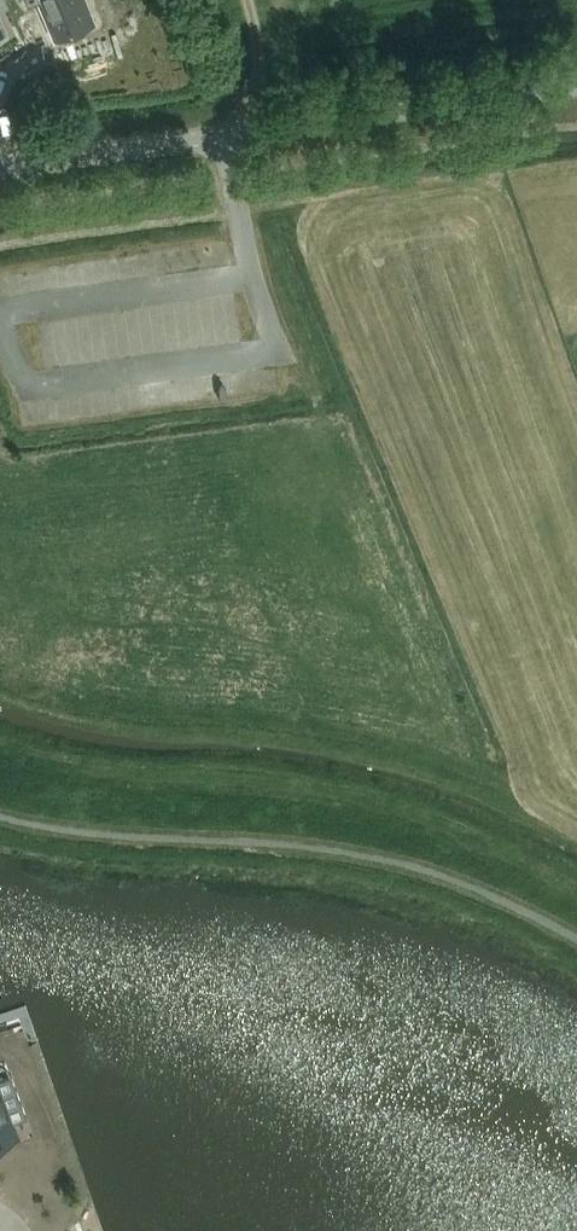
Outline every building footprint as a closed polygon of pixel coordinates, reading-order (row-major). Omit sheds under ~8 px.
[(27,5),(37,1),(54,41),(98,22),(88,0),(25,0),(27,5)] [(12,1132),(9,1123),(12,1121),(0,1087),(0,1136),(12,1132)]
